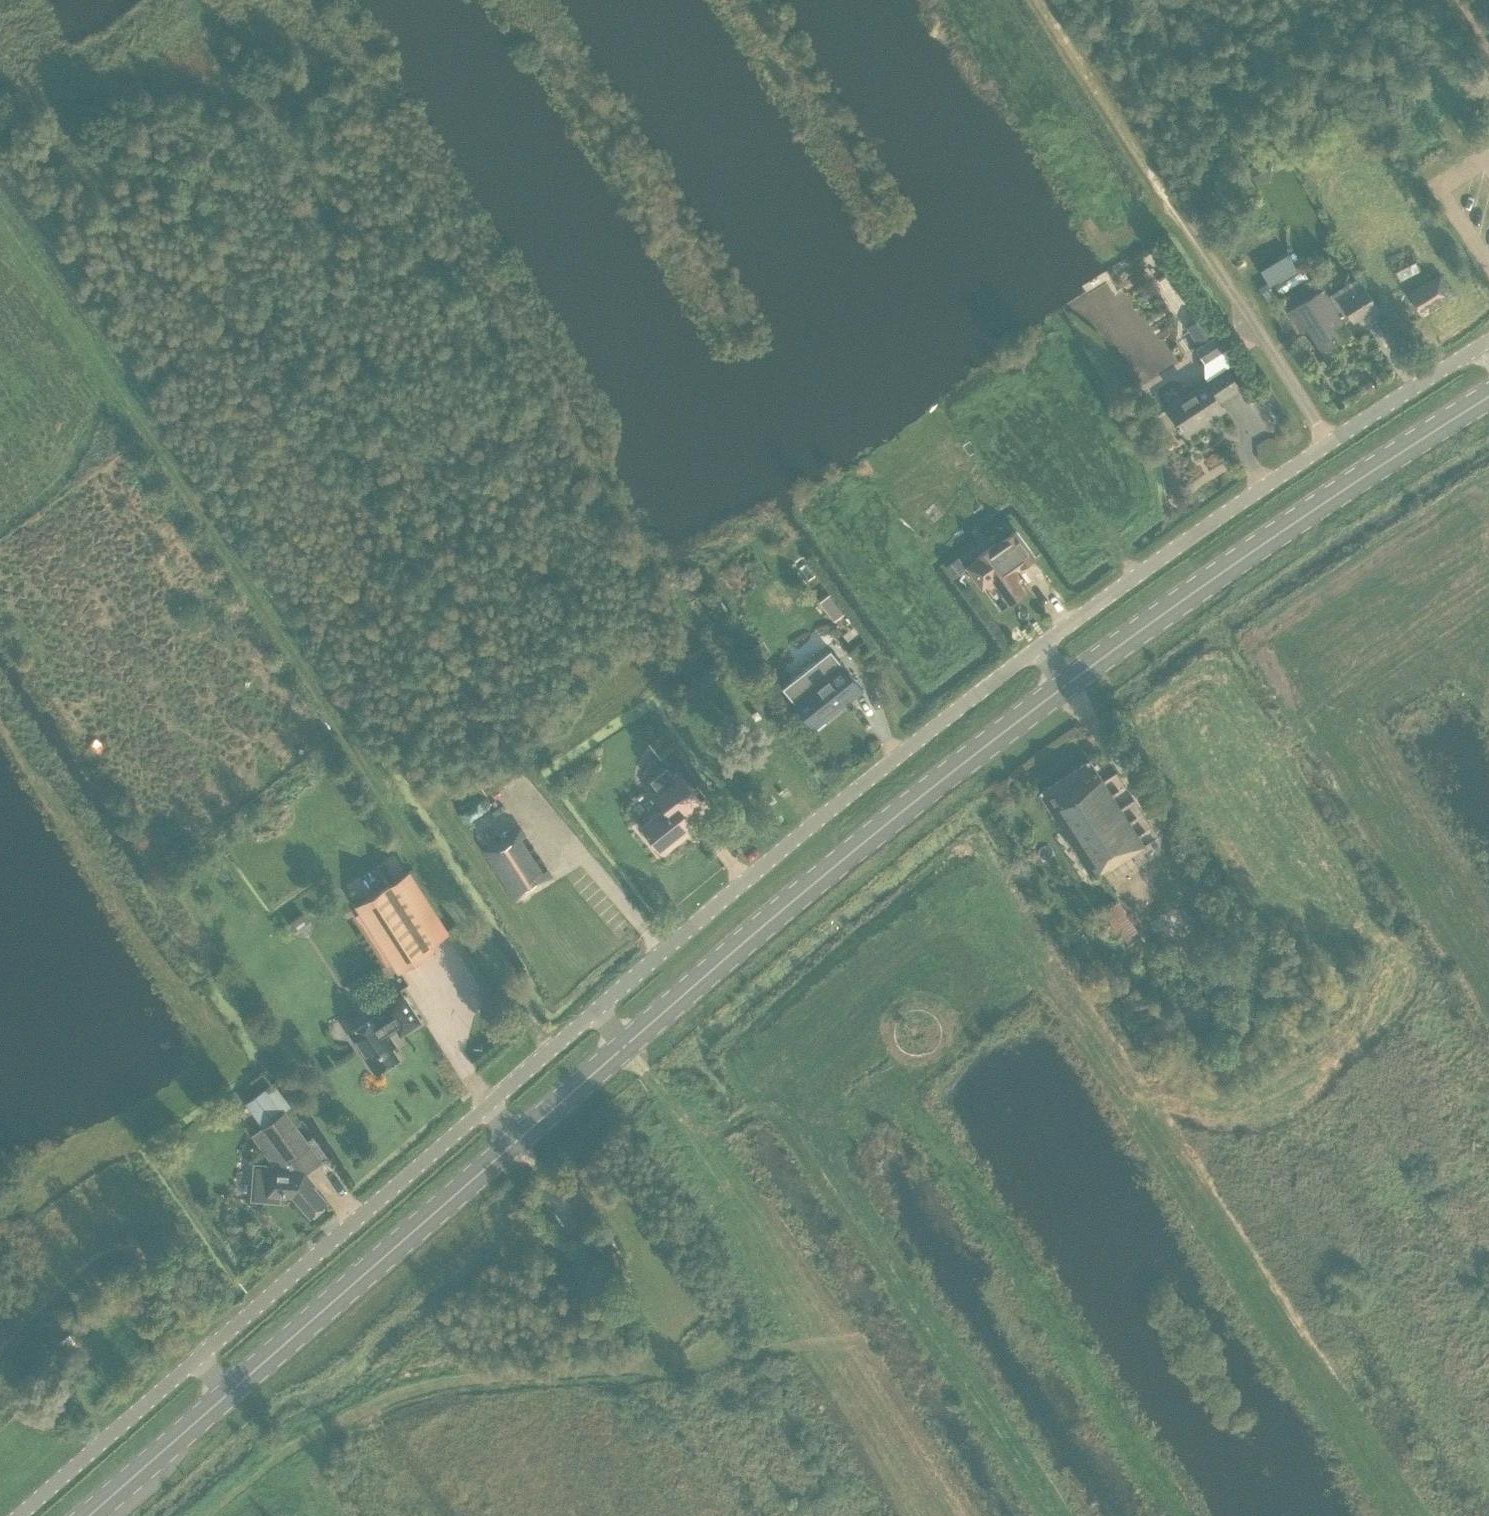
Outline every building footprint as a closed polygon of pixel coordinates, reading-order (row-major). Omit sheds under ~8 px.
[(1290,162),(1283,150),(1273,156),(1280,168),(1290,162)] [(1392,273),(1402,286),(1422,272),(1412,259),(1392,273)] [(1409,293),(1422,314),(1454,295),(1441,274),(1409,293)] [(1305,322),(1322,349),(1350,332),(1343,321),(1351,316),(1354,321),(1378,306),(1365,286),(1341,301),(1347,310),(1339,315),(1323,289),(1288,311),(1298,327),(1305,322)] [(1176,324),(1187,321),(1182,298),(1171,300),(1176,324)] [(1214,339),(1200,316),(1185,326),(1199,348),(1207,343),(1214,339)] [(1199,348),(1197,350),(1204,362),(1230,345),(1222,333),(1214,339),(1207,343),(1199,348)] [(1228,367),(1167,407),(1151,417),(1162,435),(1179,424),(1185,435),(1225,409),(1219,400),(1241,387),(1228,367)] [(1261,396),(1250,402),(1261,424),(1273,418),(1261,396)] [(996,532),(1010,551),(1025,540),(1010,521),(996,532)] [(980,558),(969,566),(968,567),(984,590),(994,583),(1009,604),(1026,592),(1017,579),(1021,576),(997,542),(978,556),(980,558)] [(957,577),(967,569),(960,559),(949,567),(957,577)] [(840,604),(831,611),(837,619),(846,612),(840,604)] [(849,620),(838,626),(845,638),(856,632),(849,620)] [(830,649),(783,687),(815,728),(863,690),(830,649)] [(752,713),(756,718),(761,715),(757,710),(752,713)] [(650,743),(662,759),(676,749),(663,733),(650,743)] [(1102,778),(1090,759),(1039,791),(1051,811),(1050,812),(1087,869),(1093,865),(1099,874),(1146,844),(1104,777),(1102,778)] [(663,808),(642,825),(640,827),(663,854),(696,827),(686,815),(704,800),(681,772),(675,776),(668,768),(651,782),(657,789),(651,793),(663,808)] [(485,849),(517,897),(552,874),(548,868),(543,871),(520,836),(526,832),(521,825),(485,849)] [(410,868),(392,880),(358,902),(401,970),(435,948),(432,944),(451,932),(410,868)] [(1138,930),(1119,901),(1100,913),(1114,934),(1115,933),(1120,942),(1138,930)] [(421,1019),(405,994),(384,1007),(388,1012),(380,1017),(377,1013),(350,1031),(376,1071),(400,1056),(390,1040),(393,1038),(390,1033),(398,1028),(401,1032),(421,1019)] [(265,1111),(273,1121),(264,1127),(288,1160),(310,1143),(279,1101),(265,1111)] [(273,1163),(254,1162),(251,1200),(281,1202),(282,1196),(285,1196),(285,1193),(294,1194),(310,1214),(315,1212),(325,1204),(327,1200),(309,1180),(312,1178),(305,1171),(275,1168),(273,1163)]
